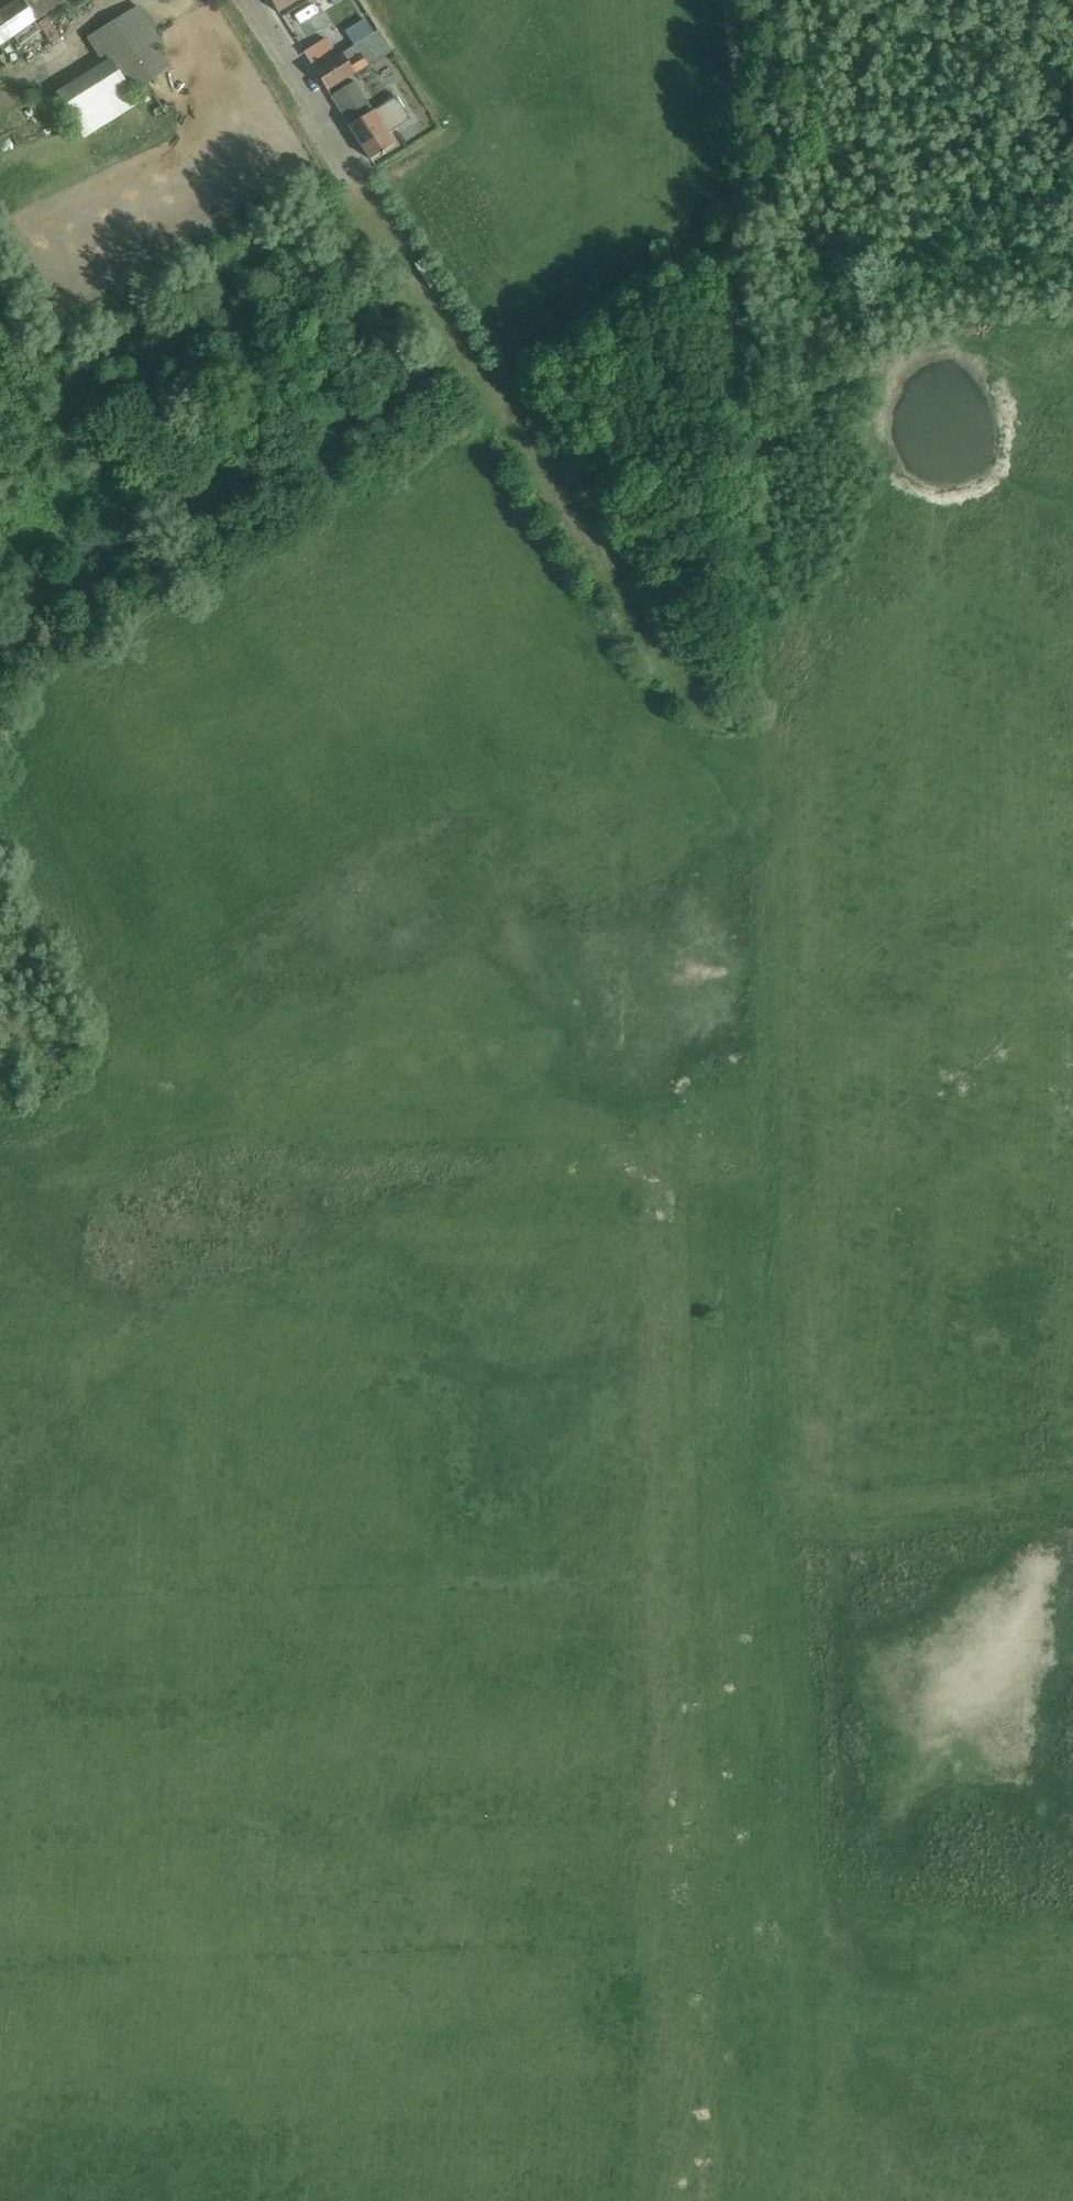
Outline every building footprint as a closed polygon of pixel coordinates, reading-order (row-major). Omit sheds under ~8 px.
[(0,10),(0,42),(37,18),(65,0),(16,0),(0,10)] [(278,12),(297,0),(270,0),(278,12)] [(56,93),(78,129),(132,95),(131,94),(170,69),(157,48),(163,44),(139,7),(87,39),(102,64),(56,93)] [(357,39),(380,28),(373,13),(350,24),(357,39)] [(380,29),(339,55),(328,38),(306,52),(316,69),(314,70),(327,90),(380,57),(393,49),(380,29)] [(332,97),(350,125),(371,159),(395,144),(387,132),(409,118),(396,96),(373,111),(355,83),(332,97)]
